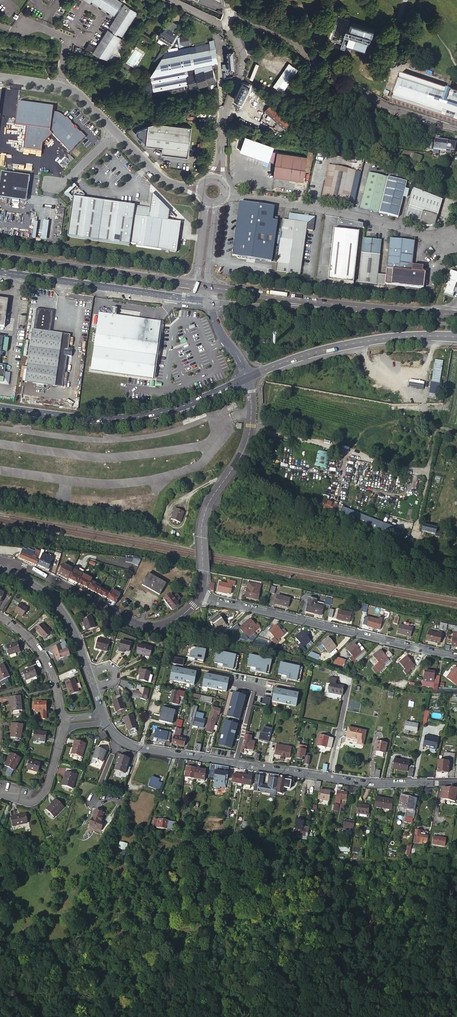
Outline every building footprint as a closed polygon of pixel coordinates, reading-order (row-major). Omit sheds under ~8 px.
[(92,0),(110,12),(114,15),(116,12),(118,14),(115,18),(109,27),(114,30),(112,32),(108,30),(96,48),(103,52),(101,56),(107,59),(121,38),(116,35),(118,33),(122,36),(137,12),(125,4),(123,7),(120,5),(122,2),(119,0),(91,0),(92,0)] [(168,29),(174,32),(178,25),(172,21),(169,27),(168,26),(164,33),(165,33),(168,29)] [(364,47),(368,36),(369,37),(370,34),(371,35),(373,28),(350,21),(348,27),(349,27),(348,30),(350,31),(347,41),(364,47)] [(171,43),(177,34),(174,32),(168,29),(165,33),(164,33),(161,31),(158,36),(171,43)] [(188,35),(180,36),(181,46),(190,45),(188,35)] [(216,81),(212,64),(209,49),(211,49),(210,44),(196,46),(197,48),(190,49),(190,47),(165,52),(157,65),(154,70),(151,75),(152,83),(146,85),(147,92),(172,88),(172,91),(185,89),(184,85),(190,84),(191,89),(201,86),(208,83),(216,81)] [(165,52),(169,46),(167,45),(163,51),(161,50),(153,63),(157,65),(165,52)] [(103,52),(96,48),(93,53),(101,56),(103,52)] [(209,49),(212,64),(218,63),(215,48),(211,49),(209,49)] [(389,102),(456,125),(456,94),(399,75),(390,100),(389,102)] [(249,86),(243,83),(235,98),(237,99),(235,103),(240,105),(242,102),(250,87),(249,86)] [(66,116),(66,118),(65,117),(64,116),(63,115),(62,114),(61,114),(60,113),(59,113),(58,112),(56,112),(55,112),(54,112),(53,112),(53,107),(35,104),(18,102),(15,125),(27,127),(24,149),(28,150),(42,151),(43,144),(53,134),(59,140),(64,145),(70,152),(81,141),(86,136),(81,131),(81,132),(77,128),(76,129),(74,127),(75,126),(71,122),(72,121),(66,116)] [(280,114),(270,105),(265,111),(285,129),(289,123),(285,118),(280,114)] [(136,133),(136,134),(140,137),(147,145),(163,147),(162,153),(173,155),(175,155),(177,156),(178,156),(180,157),(182,157),(183,157),(185,157),(187,156),(188,156),(192,126),(158,122),(149,125),(149,126),(138,130),(137,130),(137,131),(136,131),(136,132),(136,133)] [(274,147),(246,136),(241,150),(269,161),(274,147)] [(446,152),(454,153),(456,143),(435,141),(433,150),(439,151),(441,151),(446,152)] [(307,157),(277,152),(274,176),(304,181),(307,157)] [(412,154),(410,161),(420,163),(421,155),(412,154)] [(325,178),(320,200),(333,202),(348,205),(356,171),(328,165),(326,171),(325,178)] [(1,172),(0,184),(0,198),(20,200),(21,194),(28,195),(30,176),(1,172)] [(368,173),(360,208),(370,210),(379,212),(388,178),(368,173)] [(388,178),(379,212),(398,217),(406,182),(388,178)] [(434,225),(435,225),(443,197),(413,188),(403,219),(425,226),(426,226),(428,226),(430,226),(432,226),(433,225),(434,225)] [(150,208),(135,206),(129,247),(136,248),(136,250),(176,256),(181,222),(168,220),(169,216),(176,217),(167,208),(152,193),(150,208)] [(67,240),(129,249),(129,247),(135,206),(84,198),(73,197),(72,206),(67,240)] [(273,217),(274,207),(239,202),(234,240),(233,240),(231,252),(238,259),(250,260),(250,259),(271,262),(277,222),(272,221),(273,217)] [(46,240),(50,214),(44,213),(41,230),(38,230),(38,235),(41,235),(40,239),(46,240)] [(289,220),(283,219),(275,272),(301,275),(307,230),(313,231),(315,217),(290,213),(289,220)] [(359,231),(334,229),(328,279),(354,282),(359,231)] [(389,238),(386,268),(411,271),(412,265),(415,241),(389,238)] [(380,255),(362,253),(358,283),(377,285),(380,255)] [(451,270),(448,279),(456,283),(456,272),(451,270)] [(449,280),(445,293),(452,295),(456,282),(449,280)] [(4,328),(8,300),(0,299),(0,327),(4,328)] [(54,311),(37,309),(33,330),(32,329),(25,382),(55,386),(59,355),(63,334),(51,332),(54,311)] [(90,372),(128,377),(153,380),(156,354),(162,355),(164,346),(162,346),(158,345),(161,321),(142,319),(99,312),(90,372)] [(70,335),(63,334),(59,355),(71,357),(72,350),(68,350),(68,348),(70,335)] [(443,361),(435,359),(432,381),(440,383),(443,361)] [(406,388),(420,391),(421,385),(413,383),(407,382),(406,388)] [(440,383),(430,382),(429,394),(438,395),(440,383)] [(315,466),(327,468),(330,453),(318,451),(315,466)] [(335,514),(338,505),(322,499),(319,507),(335,514)] [(393,547),(400,530),(343,507),(339,517),(381,533),(378,541),(393,547)] [(184,511),(175,508),(171,519),(180,522),(184,511)] [(410,522),(414,510),(409,509),(406,520),(410,522)] [(426,532),(428,533),(434,534),(433,536),(440,537),(442,530),(426,526),(422,525),(421,531),(423,532),(426,532)] [(399,540),(394,547),(399,550),(404,543),(402,542),(399,540)] [(404,543),(399,550),(403,552),(407,555),(412,548),(404,543)] [(417,551),(412,548),(407,555),(412,558),(417,551)] [(29,551),(25,560),(37,565),(38,561),(32,558),(34,553),(29,551)] [(43,555),(40,562),(39,565),(48,569),(53,559),(43,555)] [(68,579),(73,570),(63,565),(59,574),(68,579)] [(69,580),(77,584),(80,579),(82,574),(84,571),(76,567),(74,570),(72,575),(69,580)] [(166,584),(148,574),(142,585),(160,595),(166,584)] [(87,588),(92,579),(84,575),(78,585),(83,587),(83,586),(87,588)] [(235,586),(236,582),(229,581),(228,585),(220,583),(218,591),(230,594),(232,586),(235,586)] [(97,594),(101,586),(92,582),(91,585),(88,590),(97,594)] [(106,598),(109,594),(100,589),(98,595),(102,597),(102,596),(106,598)] [(252,590),(247,589),(245,597),(258,600),(260,591),(259,591),(252,590)] [(120,594),(112,590),(107,600),(115,604),(120,594)] [(175,609),(179,606),(177,603),(181,599),(177,595),(173,598),(171,595),(163,600),(172,611),(175,609)] [(290,599),(277,596),(275,604),(288,607),(290,599)] [(332,598),(326,596),(324,602),(324,604),(331,605),(332,598)] [(316,605),(317,600),(309,599),(306,612),(321,615),(323,607),(316,605)] [(28,609),(20,604),(14,612),(22,617),(28,609)] [(349,622),(351,614),(339,611),(337,619),(349,622)] [(226,625),(218,615),(211,620),(216,628),(214,629),(219,636),(224,632),(221,628),(226,625)] [(91,617),(82,620),(86,632),(96,628),(91,617)] [(380,629),(382,621),(378,620),(369,618),(367,626),(380,629)] [(258,628),(250,619),(243,625),(248,631),(240,638),(247,640),(249,638),(251,641),(257,635),(255,633),(252,635),(251,634),(258,628)] [(51,633),(41,624),(36,629),(45,639),(51,633)] [(276,645),(279,642),(277,640),(283,634),(281,631),(276,625),(269,631),(274,637),(271,640),(276,645)] [(410,637),(412,628),(399,625),(397,634),(410,637)] [(305,653),(314,645),(310,640),(308,638),(302,631),(296,637),(301,643),(298,646),(294,649),(296,651),(300,648),(305,653)] [(439,644),(441,635),(438,634),(429,632),(427,641),(439,644)] [(336,647),(328,638),(321,644),(329,653),(336,647)] [(110,642),(98,639),(95,649),(107,652),(110,642)] [(131,644),(120,641),(118,651),(124,653),(125,651),(129,652),(131,644)] [(18,644),(13,645),(10,646),(10,645),(6,646),(9,655),(20,651),(18,644)] [(359,644),(356,646),(355,644),(348,650),(353,656),(349,659),(354,663),(359,659),(358,657),(362,653),(365,651),(359,644)] [(52,648),(53,652),(54,652),(55,655),(57,660),(65,657),(71,655),(69,649),(63,651),(61,645),(52,648)] [(152,648),(139,645),(137,654),(150,658),(152,648)] [(206,649),(189,646),(187,661),(203,663),(206,649)] [(384,664),(388,660),(381,650),(374,656),(379,662),(372,668),(376,673),(385,665),(384,664)] [(239,655),(217,651),(214,663),(218,663),(217,668),(236,671),(239,655)] [(310,651),(309,655),(318,659),(319,655),(310,651)] [(272,659),(249,654),(247,667),(250,668),(250,671),(269,675),(272,659)] [(184,659),(172,656),(171,663),(183,666),(184,659)] [(415,666),(407,657),(399,663),(405,669),(403,671),(406,674),(411,671),(410,670),(415,666)] [(303,667),(280,662),(278,674),(281,675),(280,679),(300,683),(303,667)] [(3,664),(0,666),(0,681),(0,682),(9,678),(3,664)] [(197,671),(172,666),(170,681),(194,685),(197,671)] [(455,667),(449,675),(447,678),(454,683),(456,680),(456,681),(456,669),(455,667)] [(34,668),(29,670),(27,671),(26,670),(22,671),(26,680),(37,676),(34,668)] [(151,672),(141,670),(139,676),(138,680),(140,681),(148,683),(151,672)] [(433,686),(433,687),(433,690),(437,690),(440,676),(434,675),(434,673),(425,671),(423,684),(433,686)] [(229,677),(205,672),(202,686),(226,691),(229,677)] [(66,682),(67,687),(68,686),(71,694),(78,692),(73,679),(66,682)] [(342,695),(344,686),(336,685),(331,684),(329,698),(337,699),(337,698),(338,695),(341,695),(342,695)] [(149,691),(141,688),(140,693),(134,692),(133,697),(146,701),(149,691)] [(299,692),(274,688),(272,702),(297,706),(299,692)] [(186,692),(178,690),(178,692),(176,700),(179,700),(178,705),(182,706),(186,692)] [(176,700),(178,692),(173,691),(170,703),(178,705),(179,700),(176,700)] [(245,696),(229,691),(223,716),(239,720),(245,696)] [(20,696),(9,698),(10,705),(11,705),(11,712),(22,711),(20,696)] [(125,709),(121,699),(112,702),(116,713),(125,709)] [(39,703),(39,701),(34,701),(34,711),(47,711),(47,703),(41,703),(39,703)] [(176,710),(162,706),(158,721),(172,725),(176,710)] [(189,725),(193,725),(197,707),(192,706),(189,717),(191,719),(189,725)] [(221,709),(212,706),(205,731),(213,733),(221,709)] [(137,729),(133,715),(123,718),(128,732),(137,729)] [(203,727),(205,720),(196,717),(194,725),(203,727)] [(174,734),(172,744),(184,747),(186,739),(182,738),(182,737),(180,737),(182,730),(180,729),(182,721),(178,719),(176,728),(174,734)] [(238,723),(225,719),(218,745),(231,748),(238,723)] [(417,732),(418,724),(406,722),(404,730),(404,734),(408,734),(409,730),(417,732)] [(23,725),(11,723),(10,730),(11,730),(10,738),(20,739),(23,725)] [(363,745),(366,731),(349,728),(346,738),(358,740),(357,744),(363,745)] [(39,732),(39,731),(35,730),(33,740),(45,742),(46,734),(41,733),(39,732)] [(170,741),(172,733),(168,733),(156,730),(154,738),(166,741),(166,740),(170,741)] [(252,733),(246,732),(244,741),(245,741),(245,745),(243,744),(241,752),(244,753),(245,749),(247,750),(247,749),(254,750),(255,742),(251,741),(252,733)] [(269,742),(271,734),(260,732),(259,740),(269,742)] [(331,749),(333,739),(326,737),(326,733),(324,732),(323,736),(320,736),(318,746),(331,749)] [(436,750),(438,739),(425,736),(423,747),(436,750)] [(75,740),(73,744),(75,744),(73,748),(71,754),(81,757),(86,743),(75,740)] [(385,753),(387,743),(377,741),(375,751),(385,753)] [(281,756),(289,758),(291,750),(291,749),(291,747),(290,747),(290,749),(282,747),(281,748),(277,747),(275,754),(281,755),(281,756)] [(300,749),(298,748),(296,759),(302,760),(302,757),(305,757),(306,751),(300,750),(300,749)] [(105,752),(96,749),(92,760),(96,761),(96,762),(97,763),(97,762),(101,763),(105,752)] [(11,753),(9,756),(10,757),(8,760),(5,766),(8,768),(5,773),(5,774),(6,774),(9,776),(10,776),(11,775),(13,771),(14,771),(21,758),(11,753)] [(129,761),(119,758),(114,772),(125,775),(129,761)] [(406,772),(408,762),(395,759),(393,769),(406,772)] [(32,762),(33,761),(29,760),(26,769),(38,772),(41,764),(35,762),(32,762)] [(185,778),(194,779),(197,762),(187,760),(187,763),(185,778)] [(197,762),(194,779),(205,780),(206,770),(200,770),(201,763),(197,762)] [(448,773),(448,767),(442,767),(442,764),(438,764),(438,766),(437,766),(437,772),(448,773)] [(65,772),(64,776),(66,776),(64,780),(63,786),(66,787),(72,789),(76,775),(65,772)] [(227,780),(228,773),(220,772),(215,772),(214,780),(225,782),(225,779),(227,780)] [(263,773),(257,772),(254,791),(275,794),(279,775),(269,774),(267,786),(262,785),(263,773)] [(233,774),(232,782),(243,784),(244,776),(233,774)] [(283,788),(289,789),(289,786),(291,777),(280,775),(277,793),(282,794),(283,788)] [(243,784),(246,785),(250,785),(251,786),(251,783),(252,780),(253,777),(244,776),(243,784)] [(159,790),(161,785),(158,784),(159,780),(152,777),(149,786),(159,790)] [(342,785),(338,785),(335,803),(339,804),(340,800),(345,800),(346,792),(341,792),(342,785)] [(439,803),(447,805),(448,801),(455,802),(456,791),(456,788),(442,788),(439,803)] [(329,801),(330,792),(320,790),(320,792),(318,799),(329,801)] [(413,818),(417,797),(402,794),(399,807),(407,809),(405,816),(413,818)] [(375,797),(374,807),(391,810),(393,800),(375,797)] [(56,799),(53,802),(54,803),(51,806),(47,810),(54,817),(64,807),(56,799)] [(369,806),(357,804),(356,813),(368,815),(369,806)] [(103,816),(95,813),(88,828),(99,832),(102,826),(103,825),(101,824),(102,821),(101,820),(103,816)] [(18,817),(18,815),(11,817),(12,826),(16,825),(17,826),(28,823),(26,815),(20,816),(18,817)] [(167,829),(168,825),(169,821),(154,819),(153,826),(156,826),(156,828),(167,829)] [(296,835),(306,836),(307,830),(303,829),(304,822),(296,820),(294,829),(296,829),(296,835)] [(353,831),(354,822),(345,820),(343,829),(353,831)] [(423,840),(427,841),(428,832),(415,830),(414,842),(422,844),(423,842),(423,840)] [(444,846),(445,838),(434,837),(433,844),(444,846)]
